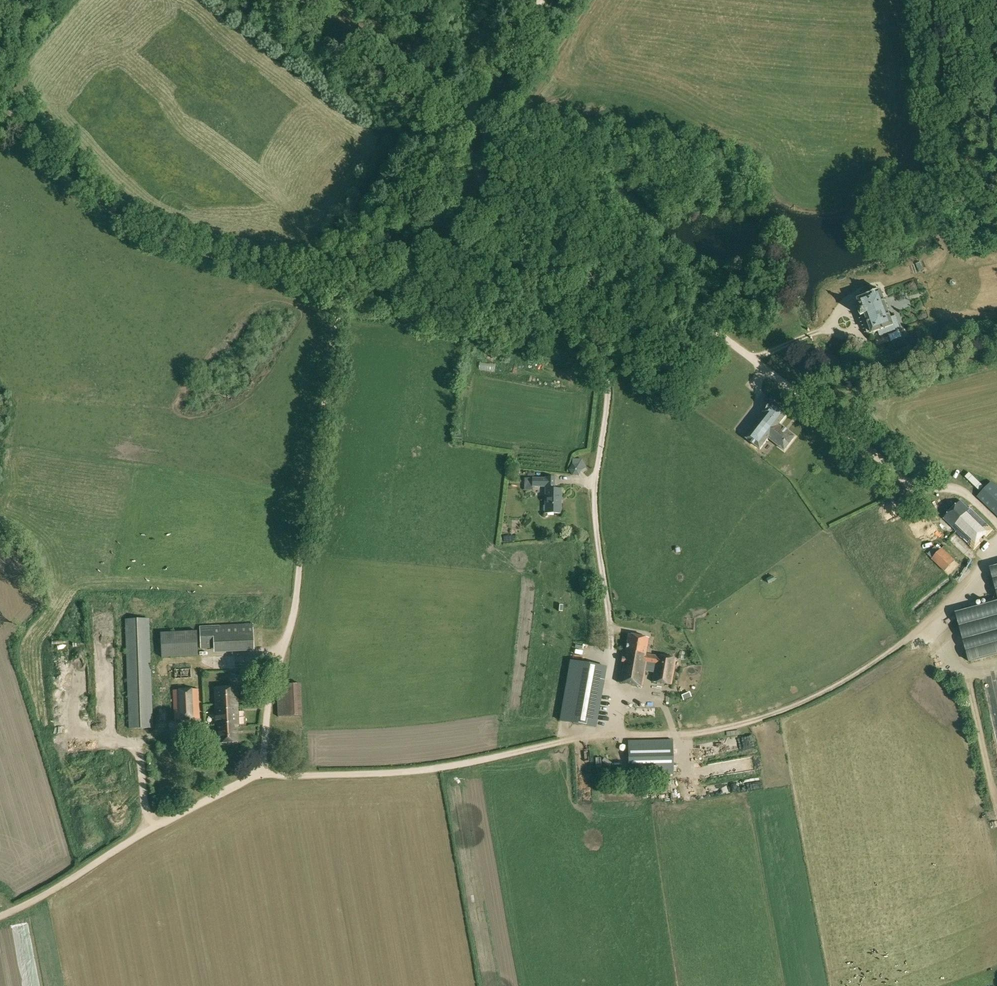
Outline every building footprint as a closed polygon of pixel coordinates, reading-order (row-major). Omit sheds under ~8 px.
[(868,335),(879,331),(880,336),(895,330),(895,329),(899,327),(895,316),(891,318),(881,290),(868,295),(868,296),(858,300),(862,310),(859,311),(861,317),(862,317),(868,335)] [(904,339),(906,347),(918,342),(915,335),(904,339)] [(760,449),(769,438),(784,450),(795,437),(779,424),(788,414),(773,402),(764,413),(766,414),(747,438),(760,449)] [(789,428),(796,420),(790,415),(783,424),(789,428)] [(463,435),(453,434),(452,442),(461,443),(463,435)] [(554,489),(554,485),(554,477),(546,477),(546,479),(526,478),(526,486),(545,486),(545,513),(561,513),(561,489),(554,489)] [(992,482),(978,497),(996,515),(996,487),(992,482)] [(974,550),(993,530),(970,508),(970,510),(960,501),(944,519),(957,532),(956,533),(974,550)] [(928,518),(918,525),(925,534),(935,527),(928,518)] [(931,559),(945,572),(955,561),(942,548),(940,550),(935,546),(927,554),(932,558),(931,559)] [(955,612),(968,661),(996,653),(996,601),(955,612)] [(129,729),(138,728),(152,728),(149,618),(126,619),(129,729)] [(254,645),(253,624),(199,627),(200,648),(254,645)] [(162,658),(167,658),(198,656),(197,631),(160,633),(162,658)] [(623,650),(618,682),(642,686),(645,670),(654,671),(652,681),(671,684),(675,659),(645,654),(648,638),(629,635),(626,651),(623,650)] [(607,667),(570,660),(560,722),(596,728),(607,667)] [(689,668),(689,679),(701,680),(701,668),(689,668)] [(278,717),(283,716),(302,716),(301,684),(276,685),(278,717)] [(218,727),(218,730),(219,743),(237,742),(237,726),(238,726),(236,687),(215,688),(216,727),(218,727)] [(199,719),(197,689),(173,690),(175,720),(199,719)] [(69,734),(68,723),(57,724),(58,735),(69,734)] [(673,774),(672,740),(629,741),(629,775),(673,774)] [(742,740),(730,745),(734,755),(746,750),(742,740)] [(601,746),(601,765),(628,765),(628,751),(623,751),(624,747),(601,746)] [(751,766),(729,767),(730,778),(752,776),(751,766)] [(727,779),(726,769),(705,770),(705,780),(727,779)]
